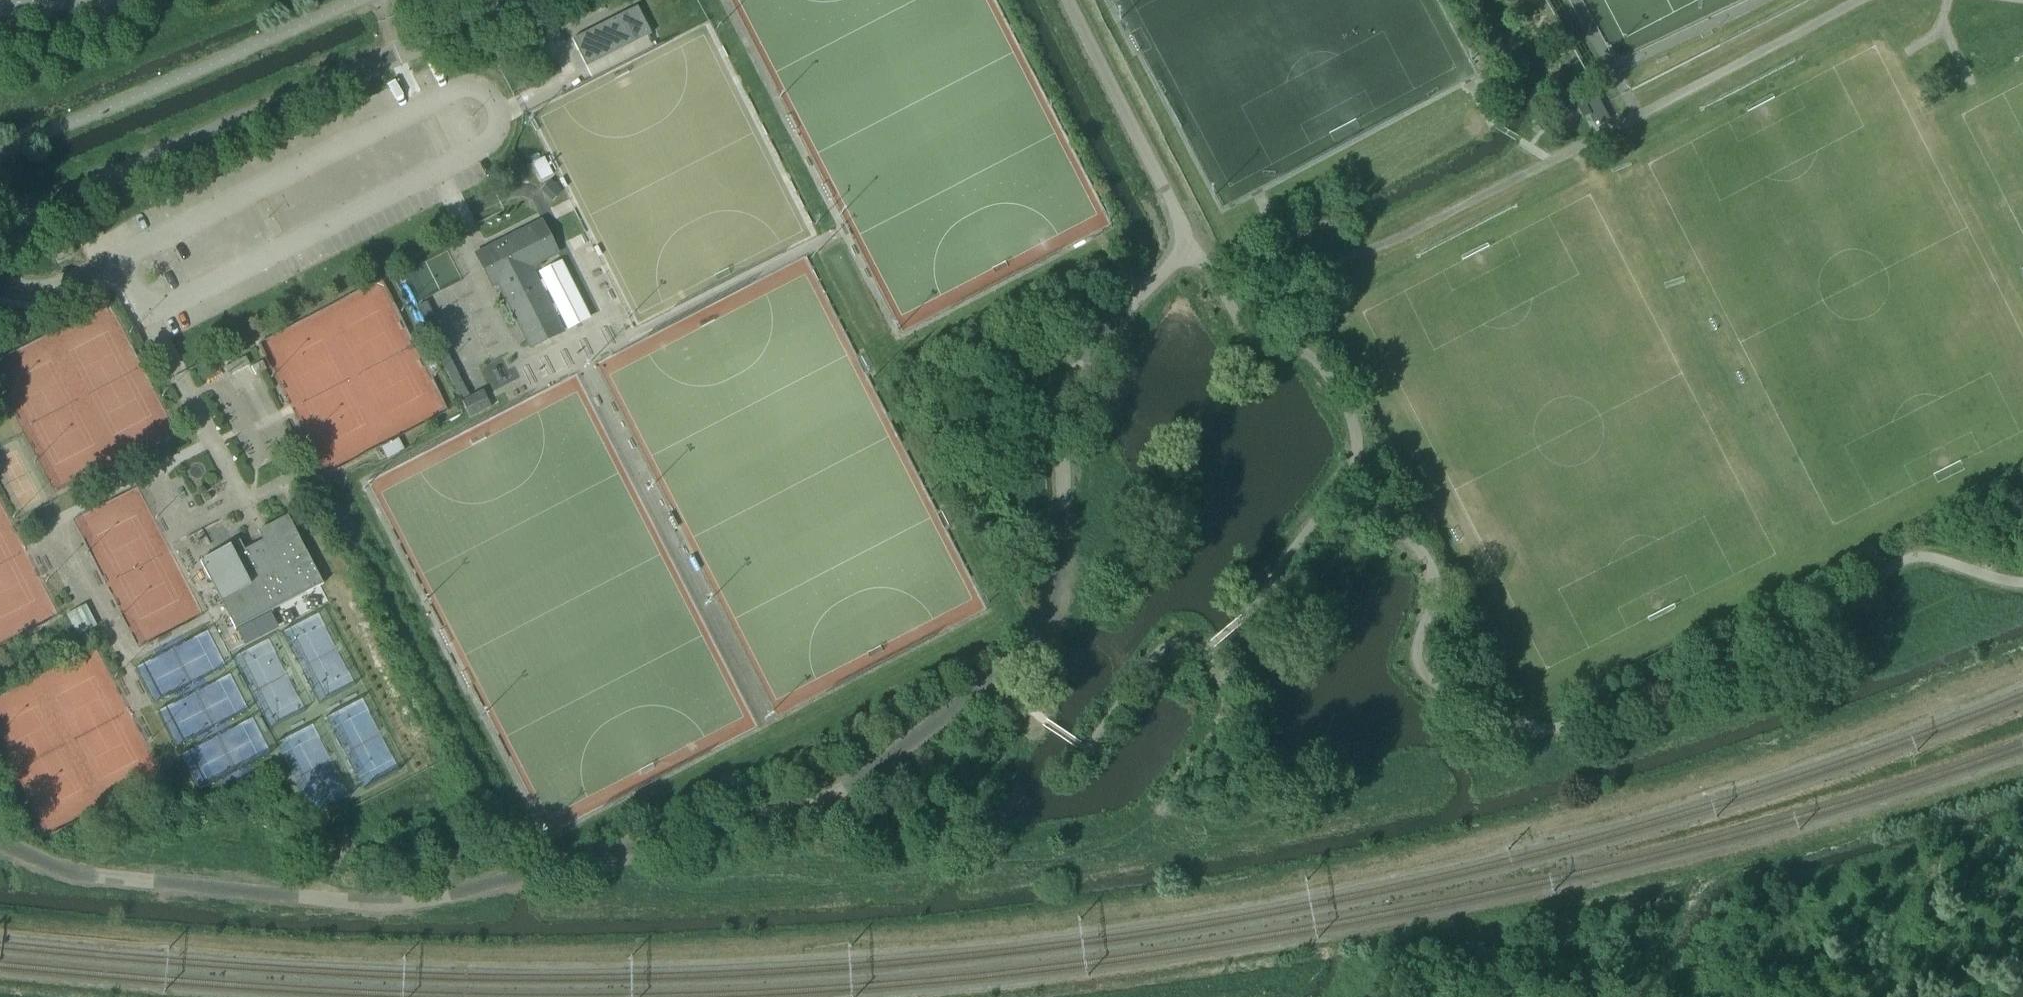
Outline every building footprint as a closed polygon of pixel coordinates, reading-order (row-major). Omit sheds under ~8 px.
[(585,68),(637,41),(650,35),(636,7),(571,40),(585,68)] [(545,157),(534,162),(543,179),(554,173),(545,157)] [(540,222),(476,254),(492,287),(497,284),(530,348),(562,331),(557,317),(561,315),(568,329),(589,318),(561,262),(540,273),(543,279),(538,280),(531,267),(556,254),(540,222)] [(214,589),(234,628),(275,608),(322,585),(287,516),(267,526),(272,535),(244,550),(239,541),(209,556),(224,585),(214,589)]
